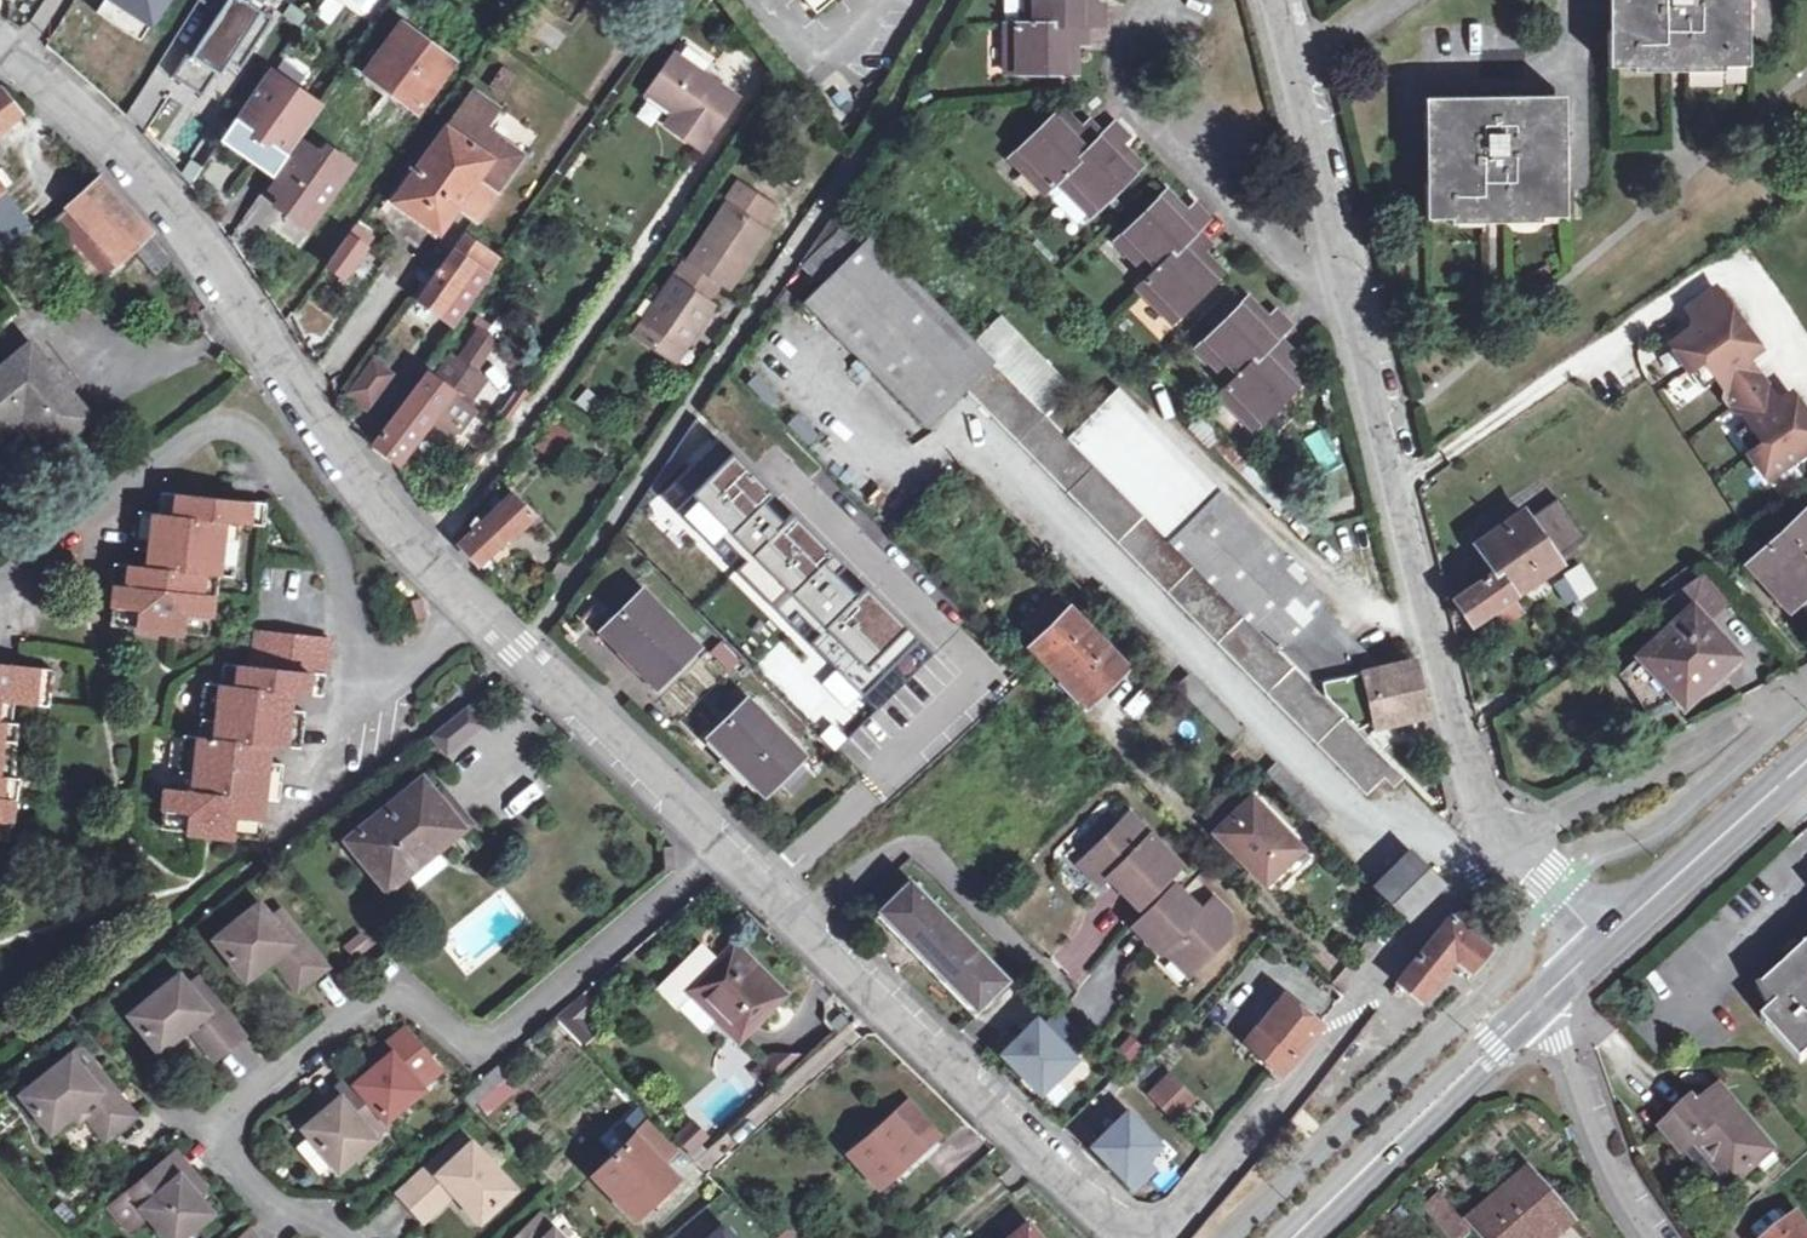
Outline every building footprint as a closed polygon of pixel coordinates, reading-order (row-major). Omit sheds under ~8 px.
[(112,0),(105,0),(97,14),(108,21),(118,4),(112,0)] [(118,4),(108,21),(141,42),(160,12),(150,6),(154,0),(112,0),(118,4)] [(176,77),(199,93),(213,71),(218,74),(228,59),(242,38),(253,45),(271,20),(249,5),(252,0),(201,0),(201,1),(222,15),(194,56),(191,54),(176,77)] [(346,4),(340,0),(323,0),(313,14),(330,26),(346,4)] [(815,14),(832,0),(803,0),(815,14)] [(1023,24),(1006,25),(1006,74),(1078,74),(1078,52),(1078,43),(1088,42),(1089,23),(1105,23),(1105,15),(1104,6),(1095,6),(1095,0),(1023,0),(1023,24)] [(1615,67),(1678,68),(1687,68),(1750,69),(1750,0),(1616,0),(1615,67)] [(417,25),(409,19),(369,74),(389,89),(385,96),(415,116),(455,62),(413,31),(417,25)] [(242,38),(228,59),(239,66),(253,45),(242,38)] [(740,96),(677,53),(651,92),(678,111),(669,124),(705,149),(740,96)] [(285,61),(274,77),(296,94),(308,78),(285,61)] [(268,74),(234,125),(287,163),(323,113),(296,94),(274,77),(268,74)] [(20,116),(1,90),(0,90),(0,131),(20,116)] [(501,108),(476,91),(429,156),(424,153),(419,159),(425,163),(398,201),(422,217),(426,211),(446,225),(459,206),(477,218),(524,152),(488,127),(501,108)] [(1568,99),(1433,98),(1433,219),(1500,219),(1568,219),(1568,99)] [(1084,131),(1062,109),(1012,159),(1044,193),(1045,192),(1056,182),(1087,214),(1090,216),(1141,166),(1127,152),(1122,146),(1129,139),(1115,125),(1104,136),(1094,125),(1091,123),(1084,131)] [(287,163),(234,125),(222,141),(275,179),(287,163)] [(307,146),(274,192),(289,203),(283,211),(309,230),(353,168),(328,150),(323,158),(307,146)] [(151,233),(102,178),(69,210),(102,246),(119,264),(151,233)] [(1056,182),(1045,192),(1077,224),(1087,214),(1056,182)] [(722,283),(730,288),(750,259),(745,256),(763,228),(761,226),(774,207),(738,183),(725,203),(728,205),(690,262),(722,283)] [(1,253),(31,230),(2,193),(0,195),(0,252),(1,253)] [(1183,208),(1168,193),(1116,244),(1149,278),(1138,290),(1173,324),(1224,273),(1204,252),(1212,244),(1206,239),(1198,230),(1209,219),(1196,207),(1189,214),(1183,208)] [(994,364),(840,207),(801,266),(820,285),(804,302),(929,429),(994,364)] [(375,238),(359,227),(329,268),(344,279),(366,247),(368,248),(375,238)] [(745,256),(750,259),(768,231),(763,228),(745,256)] [(465,236),(418,301),(455,328),(491,277),(485,273),(496,256),(465,236)] [(690,262),(687,260),(635,337),(670,360),(691,329),(697,333),(714,308),(708,304),(722,283),(690,262)] [(1673,345),(1705,389),(1713,383),(1748,359),(1761,349),(1718,289),(1689,309),(1700,325),(1673,345)] [(1261,311),(1250,299),(1198,350),(1232,384),(1220,396),(1253,430),(1304,379),(1287,360),(1295,352),(1289,345),(1280,336),(1291,325),(1279,312),(1270,320),(1261,311)] [(691,329),(670,360),(676,364),(697,333),(691,329)] [(31,344),(0,369),(0,437),(25,417),(52,450),(91,419),(31,344)] [(1748,359),(1713,383),(1723,397),(1757,372),(1748,359)] [(380,361),(362,385),(370,402),(397,373),(380,361)] [(428,376),(374,448),(398,466),(426,430),(437,417),(462,434),(479,411),(469,404),(485,381),(452,361),(437,382),(428,376)] [(1072,442),(996,366),(970,393),(1367,797),(1385,779),(1394,788),(1404,779),(1366,740),(1312,686),(1277,650),(1171,542),(1072,442)] [(758,372),(746,383),(766,406),(779,395),(758,372)] [(1757,372),(1723,397),(1736,414),(1770,390),(1757,372)] [(1736,414),(1746,428),(1780,404),(1770,390),(1736,414)] [(1277,650),(1321,607),(1303,594),(1114,392),(1072,442),(1171,542),(1277,650)] [(1736,435),(1769,480),(1806,453),(1806,416),(1792,395),(1780,404),(1746,428),(1736,435)] [(437,417),(426,430),(433,435),(438,429),(457,442),(462,434),(437,417)] [(569,436),(555,426),(539,451),(553,460),(569,436)] [(857,600),(836,579),(847,569),(796,517),(785,528),(764,507),(775,496),(721,442),(700,463),(716,478),(681,512),(865,697),(884,677),(899,693),(935,657),(868,590),(857,600)] [(666,498),(681,512),(716,478),(700,463),(666,498)] [(483,526),(512,496),(501,484),(476,520),(483,526)] [(265,524),(268,502),(163,491),(161,512),(141,510),(136,548),(153,550),(151,566),(115,563),(113,584),(118,585),(112,624),(210,635),(215,596),(218,596),(221,574),(235,576),(241,521),(265,524)] [(461,548),(478,566),(500,544),(504,547),(533,517),(512,496),(483,526),(476,520),(470,529),(475,534),(461,548)] [(1526,509),(1476,545),(1495,571),(1497,570),(1520,603),(1568,569),(1560,557),(1585,539),(1557,501),(1533,519),(1526,509)] [(1750,564),(1764,581),(1770,575),(1795,601),(1806,590),(1806,511),(1750,564)] [(1583,564),(1550,582),(1564,608),(1597,590),(1583,564)] [(1495,571),(1454,600),(1476,632),(1520,603),(1497,570),(1495,571)] [(1692,608),(1704,622),(1726,602),(1703,576),(1652,612),(1668,630),(1692,608)] [(698,649),(643,593),(605,631),(621,648),(624,646),(662,685),(698,649)] [(421,596),(413,600),(423,617),(430,612),(421,596)] [(1043,641),(1033,651),(1086,704),(1125,667),(1073,614),(1071,615),(1056,598),(1027,625),(1043,641)] [(1312,686),(1383,669),(1321,607),(1277,650),(1312,686)] [(1677,697),(1684,705),(1736,656),(1704,622),(1692,608),(1668,630),(1639,657),(1641,659),(1623,676),(1633,687),(1641,700),(1648,713),(1677,697)] [(325,694),(331,638),(260,630),(256,665),(225,662),(222,684),(207,682),(201,737),(186,736),(179,789),(167,788),(163,828),(259,839),(264,800),(280,802),(285,763),(269,761),(270,745),(302,749),(307,711),(290,709),(293,691),(325,694)] [(619,684),(633,671),(603,639),(588,653),(619,684)] [(730,673),(740,663),(723,646),(713,656),(730,673)] [(53,668),(0,661),(0,839),(8,840),(13,800),(18,800),(20,777),(15,776),(22,723),(16,722),(18,702),(49,705),(53,668)] [(1312,686),(1366,740),(1379,727),(1426,715),(1413,663),(1383,669),(1312,686)] [(1177,687),(1230,742),(1242,729),(1190,675),(1177,687)] [(884,677),(865,697),(880,712),(899,693),(884,677)] [(804,758),(751,701),(714,736),(769,793),(804,758)] [(455,736),(444,745),(449,751),(484,722),(470,704),(445,724),(455,736)] [(434,733),(444,745),(455,736),(445,724),(434,733)] [(1259,772),(1243,755),(1237,761),(1253,778),(1259,772)] [(512,772),(499,779),(515,808),(528,801),(512,772)] [(437,794),(425,780),(354,838),(391,883),(445,838),(451,845),(477,824),(455,797),(445,804),(437,794)] [(1248,801),(1234,786),(1202,816),(1218,830),(1215,833),(1267,885),(1299,853),(1275,828),(1279,823),(1252,797),(1248,801)] [(445,804),(455,797),(447,787),(437,794),(445,804)] [(1183,868),(1131,815),(1081,864),(1103,887),(1111,879),(1117,873),(1128,885),(1123,891),(1140,909),(1183,868)] [(674,847),(666,847),(666,869),(674,868),(674,847)] [(1265,886),(1272,893),(1305,859),(1299,853),(1267,885),(1265,886)] [(1407,919),(1441,885),(1434,877),(1412,854),(1378,890),(1407,919)] [(1117,873),(1111,879),(1123,891),(1128,885),(1117,873)] [(1007,981),(911,884),(884,911),(945,975),(950,971),(983,1005),(1007,981)] [(1203,913),(1178,888),(1136,928),(1162,955),(1164,953),(1169,948),(1194,974),(1232,936),(1232,918),(1215,901),(1203,913)] [(272,920),(260,906),(216,942),(248,981),(272,961),(287,949),(294,958),(279,970),(299,993),(328,969),(282,912),(272,920)] [(1454,914),(1399,983),(1421,1000),(1456,958),(1473,972),(1497,942),(1490,926),(1471,912),(1462,911),(1454,914)] [(353,961),(372,946),(361,931),(342,947),(353,961)] [(786,995),(735,945),(714,964),(699,949),(661,990),(677,1007),(693,992),(741,1042),(786,995)] [(1169,948),(1164,953),(1189,979),(1194,974),(1169,948)] [(287,949),(272,961),(279,970),(294,958),(287,949)] [(1764,1021),(1802,1064),(1806,1060),(1806,950),(1764,990),(1779,1007),(1764,1021)] [(190,990),(181,978),(132,1017),(160,1053),(190,1029),(204,1017),(212,1026),(197,1038),(217,1061),(245,1039),(199,983),(190,990)] [(581,995),(557,1017),(581,1044),(606,1023),(581,995)] [(1280,1079),(1319,1029),(1282,1000),(1246,1046),(1269,1069),(1280,1079)] [(204,1017),(190,1029),(197,1038),(212,1026),(204,1017)] [(1042,1094),(1065,1072),(1077,1060),(1043,1024),(1031,1036),(1027,1032),(1004,1054),(1042,1094)] [(389,1122),(445,1073),(406,1029),(386,1047),(393,1054),(378,1068),(358,1085),(386,1118),(389,1122)] [(393,1054),(386,1047),(371,1060),(378,1068),(393,1054)] [(136,1119),(81,1051),(22,1098),(52,1135),(71,1119),(87,1106),(94,1114),(90,1118),(109,1142),(136,1119)] [(768,1056),(752,1070),(768,1089),(806,1057),(768,1056)] [(511,1075),(503,1066),(469,1095),(477,1104),(511,1075)] [(386,1118),(358,1085),(352,1079),(336,1093),(341,1099),(327,1111),(306,1129),(343,1171),(378,1140),(371,1132),(386,1118)] [(1188,1106),(1167,1085),(1151,1102),(1171,1123),(1188,1106)] [(1694,1103),(1664,1129),(1684,1152),(1697,1142),(1734,1186),(1773,1153),(1721,1090),(1699,1108),(1694,1103)] [(341,1099),(336,1093),(322,1105),(327,1111),(341,1099)] [(908,1102),(894,1115),(916,1140),(932,1127),(908,1102)] [(87,1106),(71,1119),(78,1128),(90,1118),(94,1114),(87,1106)] [(916,1140),(894,1115),(851,1152),(879,1184),(904,1163),(907,1165),(925,1150),(916,1140)] [(681,1145),(654,1117),(595,1173),(638,1217),(680,1177),(664,1161),(681,1145)] [(1117,1125),(1095,1146),(1136,1188),(1158,1167),(1149,1158),(1161,1146),(1133,1117),(1121,1129),(1117,1125)] [(371,1132),(378,1140),(394,1128),(389,1122),(386,1118),(371,1132)] [(705,1139),(692,1125),(680,1137),(693,1150),(705,1139)] [(465,1153),(473,1145),(465,1136),(457,1144),(465,1153)] [(482,1221),(517,1189),(474,1144),(473,1145),(465,1153),(457,1144),(403,1195),(427,1221),(449,1201),(437,1188),(445,1181),(456,1194),(482,1221)] [(179,1158),(133,1196),(115,1212),(132,1233),(151,1217),(168,1237),(189,1237),(214,1217),(197,1197),(183,1179),(190,1172),(186,1167),(179,1158)] [(183,1179),(197,1197),(205,1189),(190,1172),(183,1179)] [(1530,1175),(1472,1223),(1485,1237),(1540,1237),(1546,1233),(1550,1237),(1558,1237),(1573,1225),(1530,1175)] [(437,1188),(449,1201),(456,1194),(445,1181),(437,1188)] [(1437,1202),(1429,1209),(1453,1237),(1458,1237),(1463,1234),(1437,1202)] [(1029,1223),(1019,1212),(1000,1228),(1008,1237),(1010,1237),(1029,1223)] [(545,1217),(522,1237),(565,1237),(545,1217)] [(1775,1237),(1806,1237),(1806,1233),(1797,1221),(1775,1237)] [(710,1237),(740,1237),(727,1223),(710,1237)] [(1029,1223),(1010,1237),(1042,1237),(1029,1223)]
